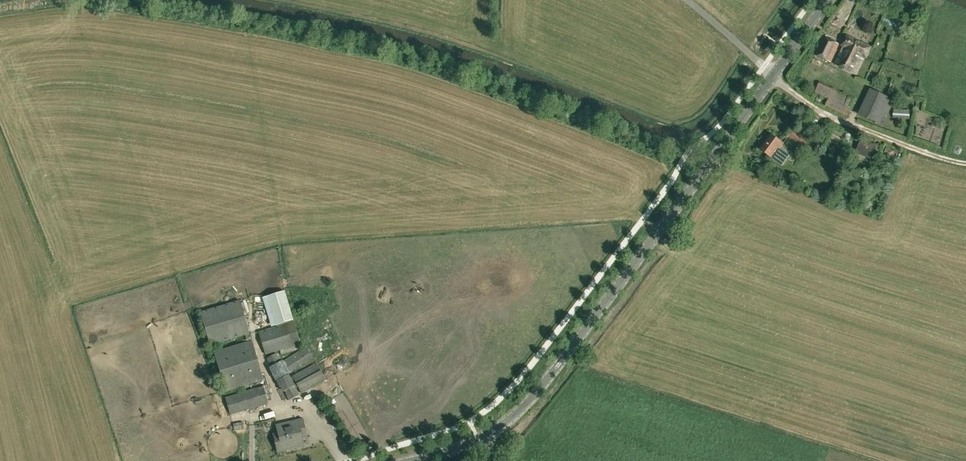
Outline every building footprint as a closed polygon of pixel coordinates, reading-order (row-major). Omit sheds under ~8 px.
[(843,46),(840,52),(848,55),(850,50),(864,57),(866,58),(871,47),(846,35),(841,45),(843,46)] [(823,37),(813,55),(830,63),(839,45),(823,37)] [(855,74),(864,57),(850,50),(848,55),(840,52),(834,64),(855,74)] [(848,112),(854,98),(821,83),(814,94),(828,101),(827,103),(848,112)] [(894,101),(870,88),(858,115),(882,127),(894,101)] [(894,110),(893,121),(910,122),(909,110),(894,110)] [(799,147),(800,146),(807,151),(811,144),(805,139),(794,130),(787,137),(799,147)] [(782,152),(779,149),(783,145),(770,135),(759,150),(775,161),(782,152)] [(856,154),(870,158),(876,160),(880,147),(861,140),(856,154)] [(887,146),(884,154),(890,156),(891,155),(893,156),(895,152),(892,151),(893,149),(887,146)] [(285,287),(269,292),(277,322),(294,317),(285,287)] [(263,380),(240,301),(200,313),(224,392),(263,380)] [(302,348),(300,345),(294,323),(259,333),(265,355),(280,351),(282,355),(302,348)] [(305,347),(282,362),(289,375),(313,359),(305,347)] [(570,367),(580,355),(575,350),(564,362),(570,367)] [(267,360),(270,368),(281,362),(277,355),(267,360)] [(282,362),(281,362),(270,368),(269,368),(282,393),(284,392),(294,386),(289,375),(282,362)] [(325,380),(316,364),(292,376),(301,393),(325,380)] [(299,395),(294,386),(284,392),(290,400),(299,395)] [(224,398),(229,415),(268,403),(263,387),(224,398)] [(510,422),(517,429),(531,416),(524,408),(510,422)] [(275,425),(277,434),(273,435),(277,453),(303,447),(302,439),(307,438),(302,419),(275,425)] [(247,426),(241,428),(243,436),(250,434),(247,426)]
